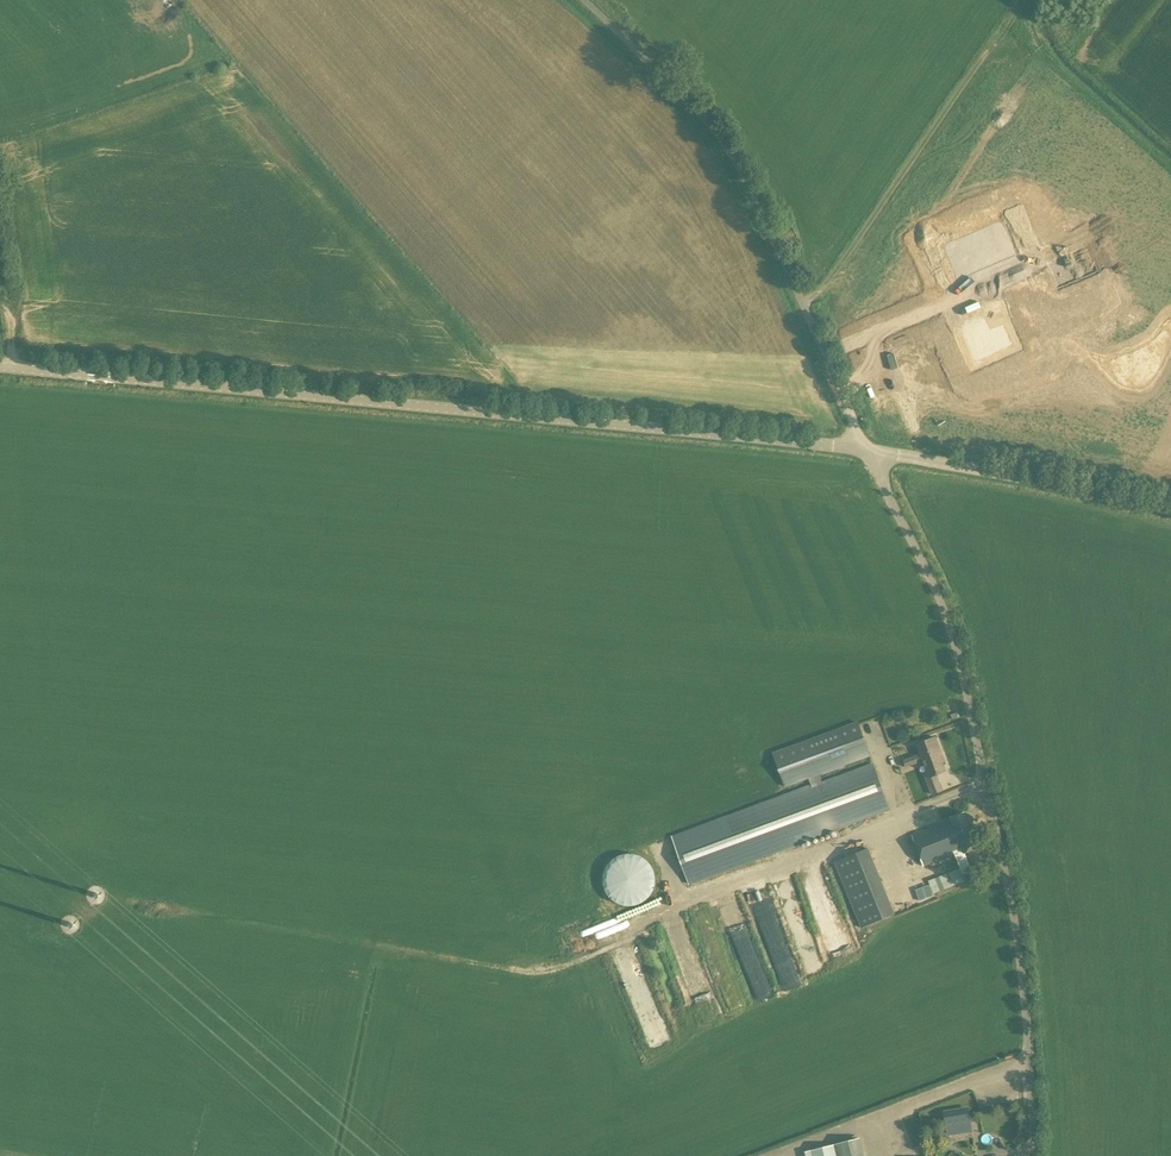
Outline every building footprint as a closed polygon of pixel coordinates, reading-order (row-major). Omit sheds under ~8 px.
[(947,248),(959,275),(1011,254),(1000,226),(947,248)] [(966,330),(977,356),(997,348),(996,346),(1010,340),(1003,326),(990,332),(985,321),(966,330)] [(808,779),(811,785),(760,803),(671,835),(689,885),(891,809),(873,763),(822,782),(819,775),(871,756),(858,722),(773,753),(785,787),(808,779)] [(917,744),(921,754),(903,760),(906,767),(923,761),(924,763),(940,758),(942,757),(935,737),(917,744)] [(945,772),(940,758),(924,763),(929,777),(926,778),(932,795),(943,791),(937,775),(945,772)] [(974,878),(964,853),(978,848),(964,811),(948,817),(946,818),(947,821),(912,835),(923,866),(954,855),(960,868),(928,881),(934,894),(974,878)] [(868,848),(834,862),(861,928),(895,915),(868,848)] [(641,903),(647,899),(651,894),(654,888),(656,882),(655,875),(653,869),(649,863),(644,858),(638,855),(632,854),(625,854),(618,856),(613,860),(608,865),(605,871),(604,878),(604,885),(606,891),(610,897),(616,902),(622,905),(628,906),(635,905),(641,903)] [(833,1144),(811,1150),(813,1155),(864,1155),(860,1138),(833,1144)]
